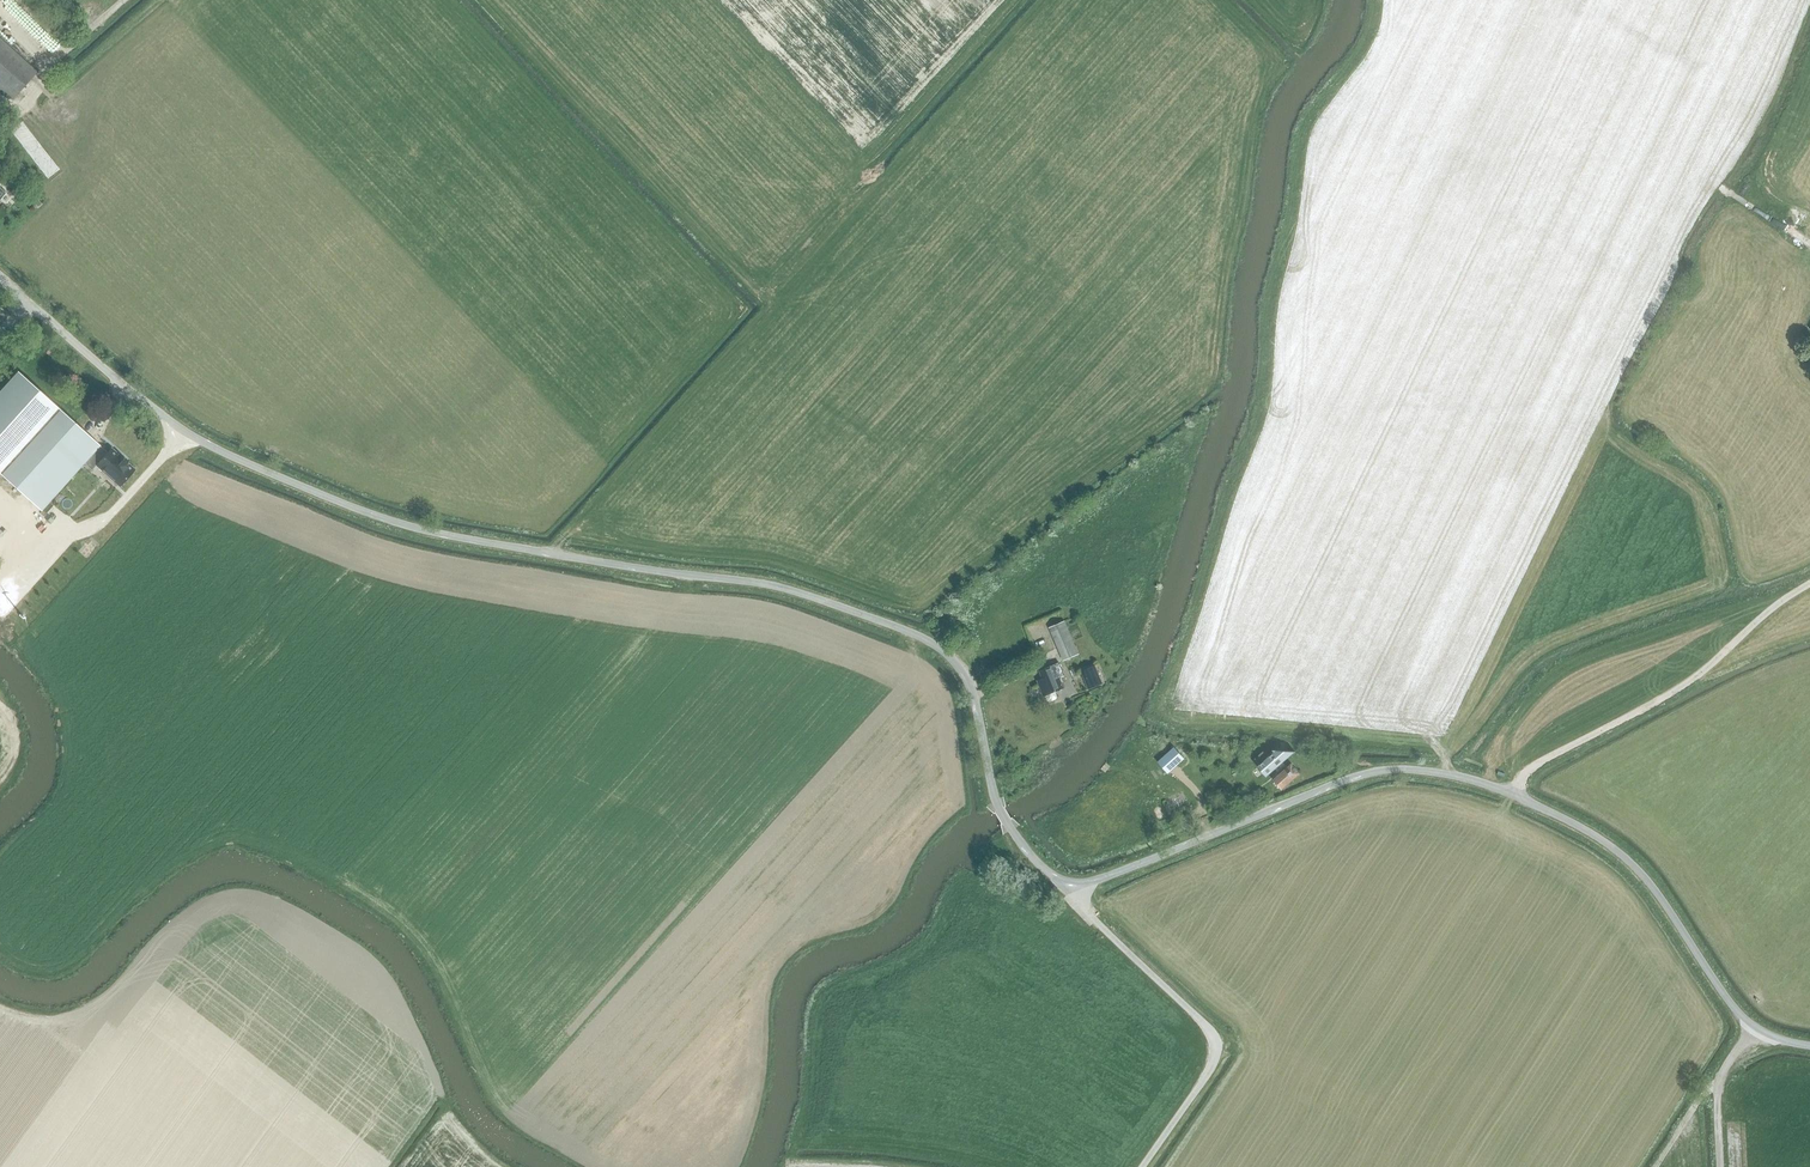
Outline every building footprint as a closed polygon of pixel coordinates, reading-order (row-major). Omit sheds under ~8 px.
[(12,99),(38,71),(0,37),(0,88),(12,99)] [(0,394),(0,474),(40,510),(93,453),(101,460),(96,465),(120,486),(134,470),(111,449),(107,452),(19,373),(0,394)] [(1065,620),(1049,627),(1062,661),(1079,654),(1065,620)] [(1057,696),(1055,691),(1063,688),(1059,678),(1064,675),(1059,662),(1051,666),(1051,665),(1039,670),(1042,679),(1037,681),(1043,696),(1045,695),(1047,700),(1049,701),(1056,698),(1057,696)] [(1081,671),(1089,689),(1103,683),(1095,665),(1081,671)] [(1168,773),(1184,759),(1173,747),(1157,762),(1168,773)] [(1294,752),(1272,750),(1273,752),(1257,766),(1266,777),(1294,752)] [(1259,763),(1267,756),(1263,752),(1255,759),(1259,763)] [(1300,774),(1291,764),(1273,780),(1281,790),(1300,774)]
